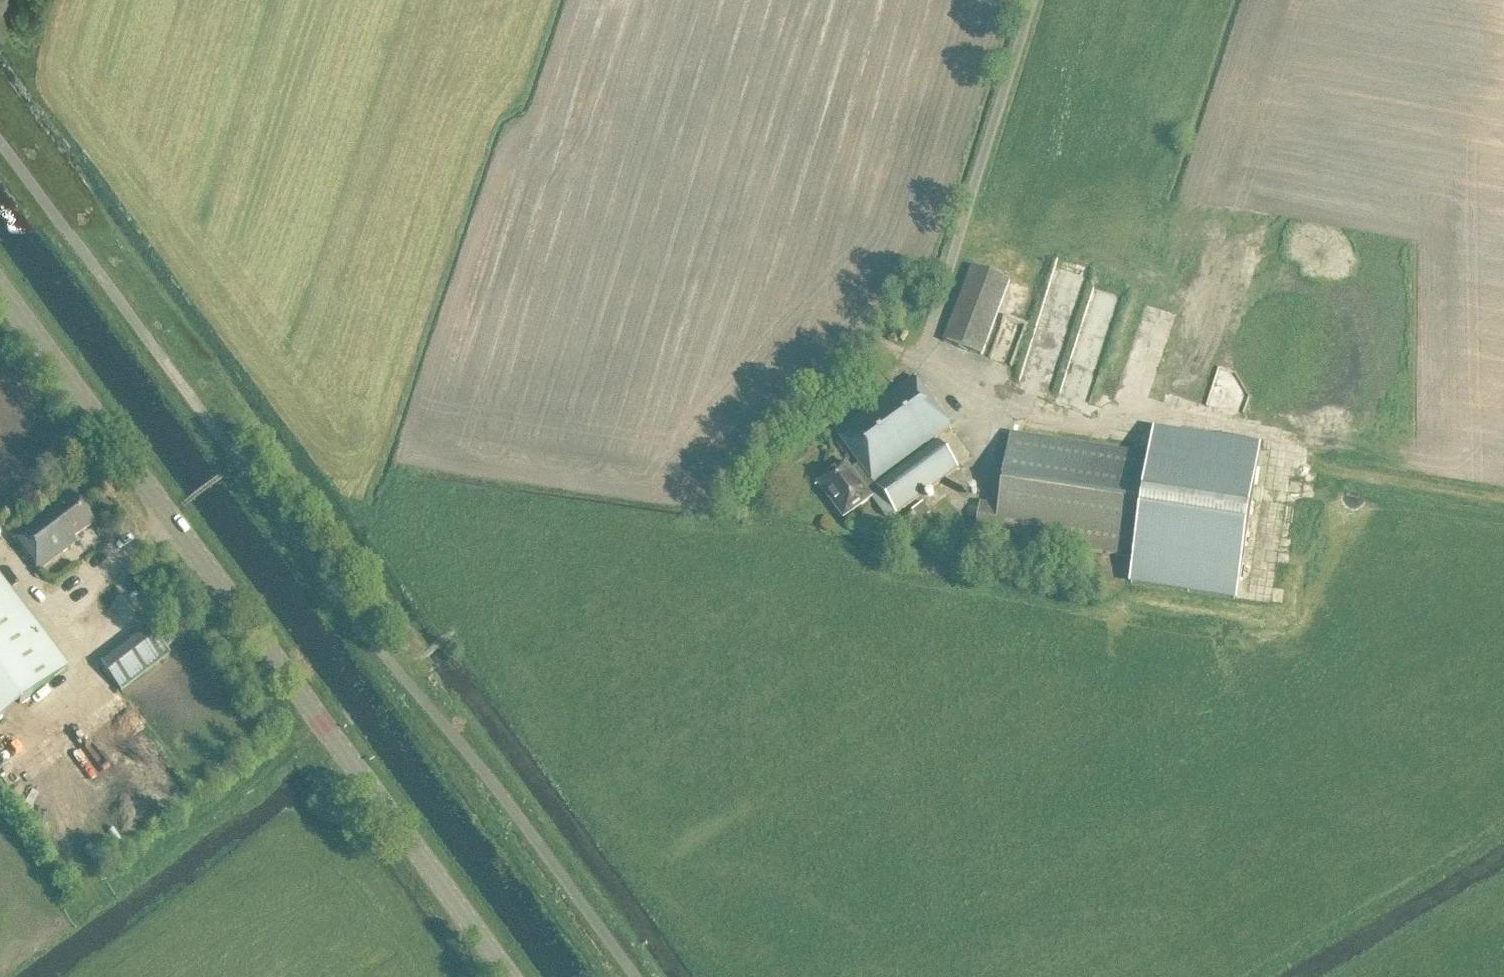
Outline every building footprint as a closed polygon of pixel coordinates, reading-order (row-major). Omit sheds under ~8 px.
[(982,358),(1010,283),(973,269),(945,344),(982,358)] [(1106,366),(1128,288),(1062,269),(1053,299),(1085,309),(1093,282),(1101,285),(1091,321),(1081,318),(1077,333),(1090,337),(1083,360),(1106,366)] [(873,486),(952,429),(916,379),(837,435),(873,486)] [(976,535),(1135,559),(1131,587),(1240,603),(1263,448),(1155,431),(1151,458),(1011,436),(1000,508),(980,505),(976,535)] [(877,489),(897,516),(958,472),(939,445),(877,489)] [(844,521),(873,500),(846,465),(818,486),(844,521)] [(92,527),(72,500),(51,515),(48,509),(9,539),(37,575),(62,556),(75,546),(72,542),(92,527)] [(152,575),(142,582),(148,591),(158,584),(152,575)] [(67,671),(0,582),(0,722),(67,671)] [(120,693),(169,655),(150,630),(100,668),(120,693)]
